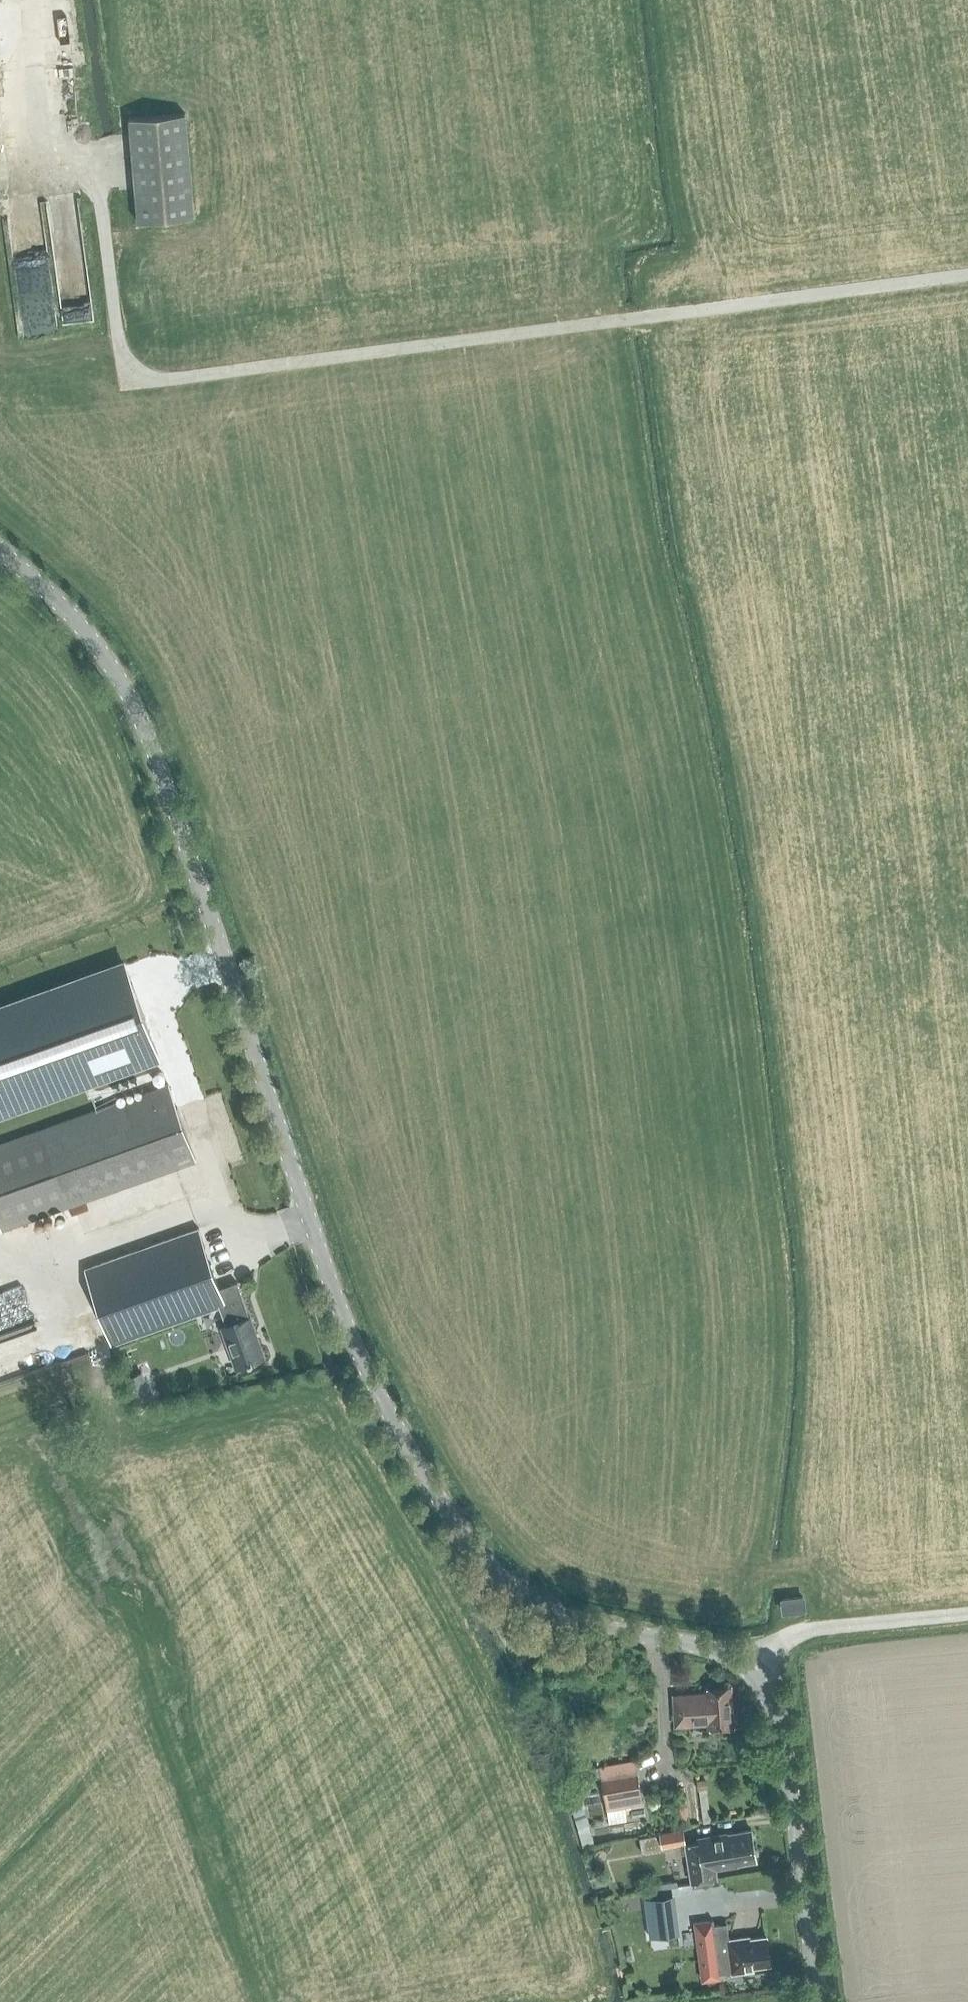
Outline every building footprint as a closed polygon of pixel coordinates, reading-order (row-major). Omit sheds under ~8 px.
[(128,118),(136,221),(193,216),(185,114),(128,118)] [(52,195),(66,319),(95,315),(81,192),(52,195)] [(0,1010),(0,1110),(157,1053),(125,964),(0,1010)] [(92,1110),(0,1144),(0,1230),(196,1159),(163,1068),(148,1073),(152,1085),(146,1087),(143,1077),(105,1091),(110,1104),(96,1109),(92,1110)] [(236,1282),(219,1289),(197,1229),(83,1270),(110,1345),(218,1306),(225,1325),(221,1327),(236,1367),(264,1357),(249,1317),(248,1317),(236,1282)] [(0,1290),(0,1342),(40,1331),(36,1317),(21,1316),(23,1301),(26,1301),(22,1284),(0,1290)] [(148,1369),(130,1376),(140,1404),(158,1398),(148,1369)] [(804,1596),(779,1598),(781,1613),(805,1611),(804,1596)] [(707,1727),(733,1725),(730,1684),(704,1686),(705,1692),(673,1694),(675,1726),(707,1724),(707,1727)] [(626,1821),(623,1806),(641,1803),(634,1760),(594,1766),(595,1778),(601,1777),(608,1824),(626,1821)] [(698,1790),(703,1823),(710,1822),(706,1790),(707,1789),(706,1779),(696,1781),(698,1790)] [(727,1831),(710,1834),(696,1836),(697,1839),(685,1841),(683,1828),(658,1832),(661,1847),(684,1843),(690,1882),(717,1878),(716,1868),(736,1865),(736,1863),(756,1859),(751,1829),(727,1833),(727,1831)] [(659,1881),(660,1902),(684,1901),(683,1880),(659,1881)] [(700,1881),(701,1901),(730,1900),(729,1880),(700,1881)] [(694,1923),(694,1924),(680,1926),(681,1935),(695,1933),(701,1980),(719,1978),(719,1973),(731,1971),(731,1972),(753,1969),(752,1965),(769,1963),(766,1936),(749,1938),(749,1936),(729,1939),(727,1923),(713,1924),(713,1920),(694,1923)]
